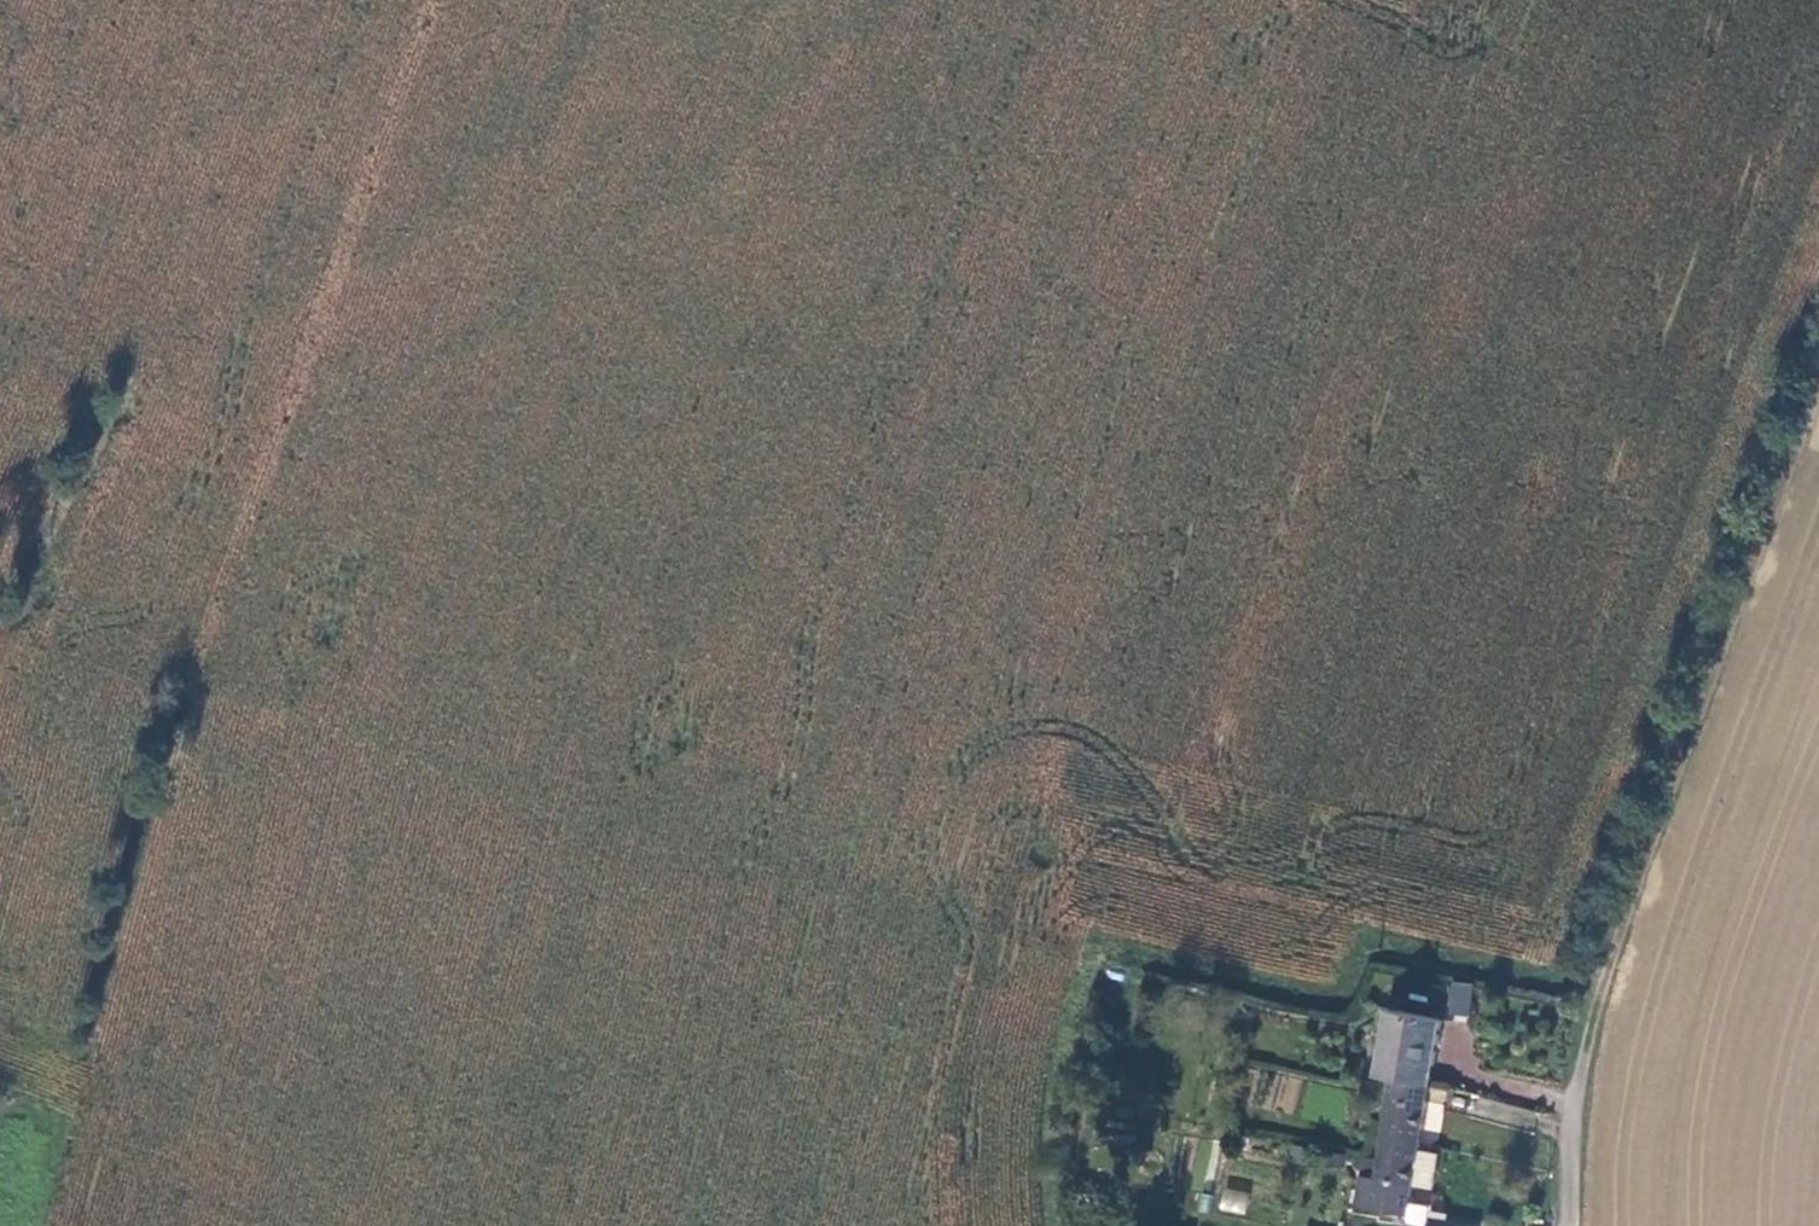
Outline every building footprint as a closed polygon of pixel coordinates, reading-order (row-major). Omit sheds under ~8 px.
[(1468,1018),(1472,984),(1399,977),(1395,1010),(1468,1018)] [(1438,1019),(1391,1012),(1380,1079),(1387,1080),(1428,1086),(1438,1019)] [(1372,1183),(1357,1181),(1354,1211),(1404,1217),(1428,1086),(1387,1080),(1375,1163),(1372,1183)] [(1429,1088),(1425,1131),(1441,1133),(1445,1090),(1429,1088)] [(1357,1181),(1372,1183),(1375,1163),(1351,1160),(1349,1180),(1357,1181)] [(1218,1209),(1243,1214),(1248,1194),(1222,1188),(1218,1209)] [(1403,1224),(1414,1225),(1424,1225),(1428,1205),(1408,1201),(1403,1224)]
